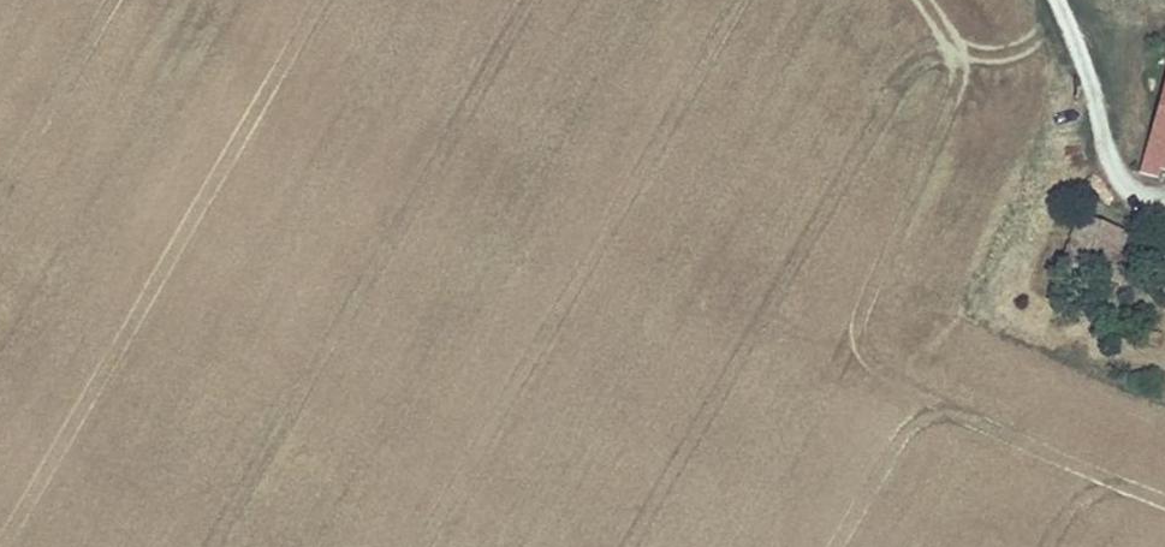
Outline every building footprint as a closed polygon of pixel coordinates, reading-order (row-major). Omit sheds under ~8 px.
[(1139,183),(1157,187),(1164,176),(1164,91),(1139,183)] [(1125,291),(1140,242),(1082,226),(1068,272),(1125,291)]
